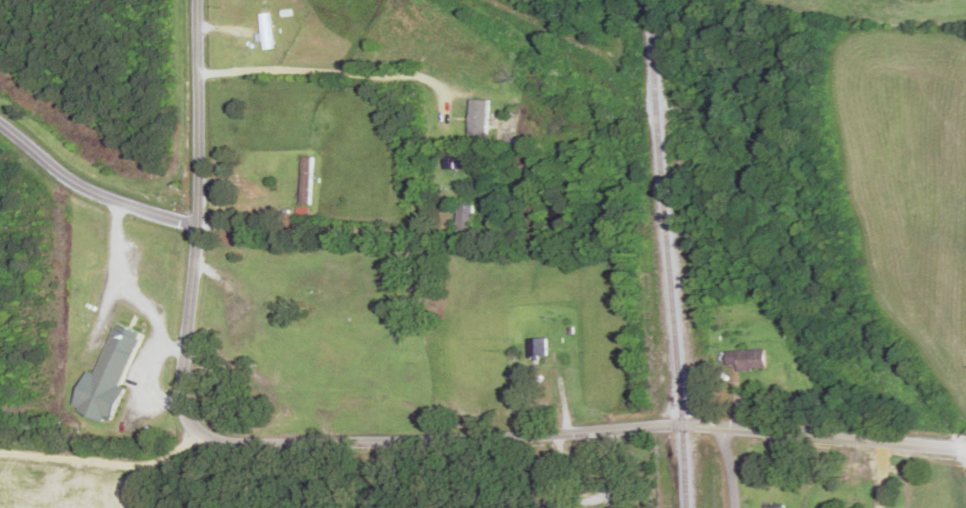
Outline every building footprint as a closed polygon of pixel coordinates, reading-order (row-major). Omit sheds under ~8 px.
[(446,170),(474,170),(474,153),(446,153),(446,170)] [(313,206),(313,158),(302,158),(302,206),(313,206)] [(454,232),(472,234),(476,206),(458,204),(454,232)] [(87,372),(72,411),(111,426),(125,388),(122,387),(142,333),(116,323),(96,376),(87,372)] [(529,339),(529,359),(546,359),(546,339),(529,339)] [(740,370),(765,370),(765,351),(740,351),(740,370)]
